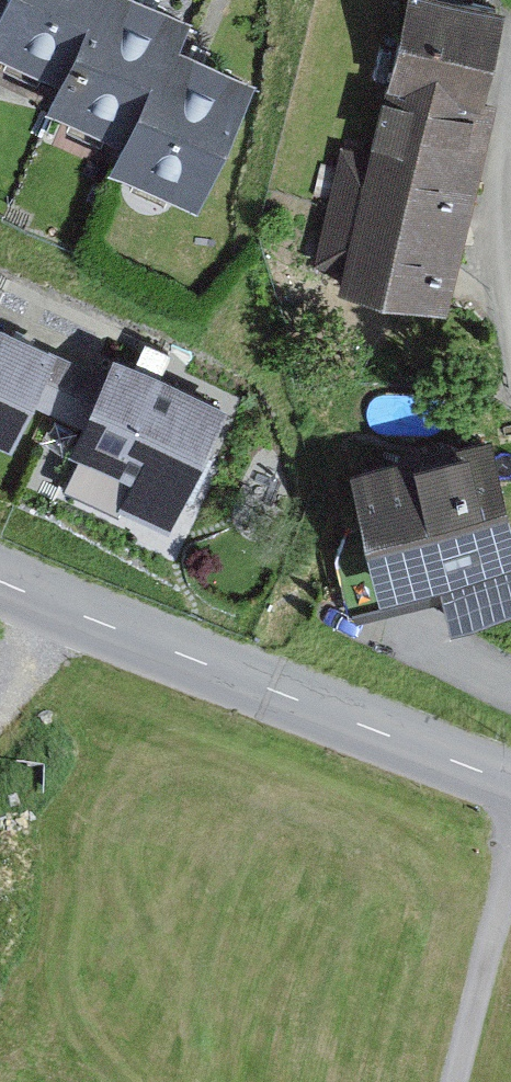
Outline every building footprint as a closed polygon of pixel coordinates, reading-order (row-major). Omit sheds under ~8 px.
[(55,72),(90,0),(0,0),(0,45),(55,72)] [(43,96),(118,132),(165,32),(179,39),(194,9),(175,0),(90,0),(55,72),(43,96)] [(448,301),(508,13),(447,0),(407,0),(377,144),(340,137),(312,272),(448,301)] [(118,132),(105,161),(195,201),(253,71),(179,39),(165,32),(118,132)] [(0,322),(0,436),(3,437),(48,346),(0,322)] [(105,355),(70,438),(136,467),(122,501),(164,518),(214,401),(105,355)] [(356,462),(388,588),(510,557),(510,490),(495,426),(356,462)]
